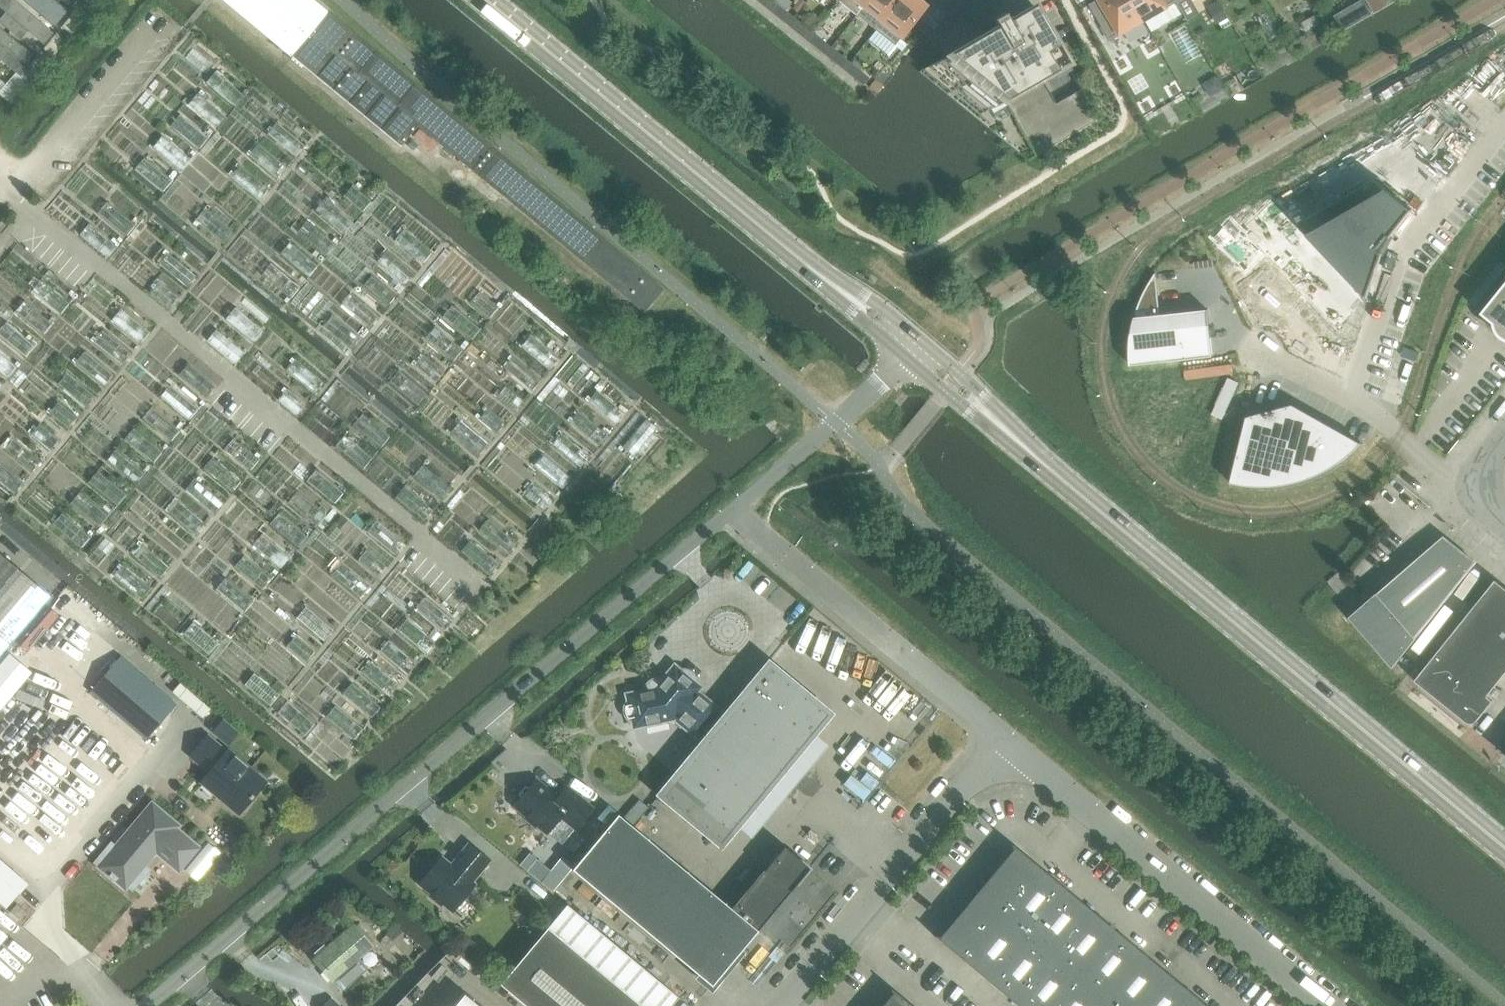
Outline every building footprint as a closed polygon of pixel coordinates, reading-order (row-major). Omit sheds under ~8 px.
[(43,49),(57,32),(19,0),(1,0),(0,1),(0,12),(43,49)] [(62,26),(76,10),(64,0),(32,0),(62,26)] [(100,0),(84,0),(81,3),(91,11),(100,0)] [(292,56),(400,146),(419,123),(490,183),(644,312),(663,288),(509,160),(315,0),(225,0),(292,56)] [(768,10),(774,2),(772,0),(756,0),(768,10)] [(792,8),(796,12),(804,2),(801,0),(799,0),(792,8)] [(856,15),(868,0),(837,0),(856,15)] [(875,30),(899,0),(868,0),(856,15),(875,30)] [(917,0),(899,0),(875,30),(894,45),(925,7),(917,0)] [(1144,20),(1132,0),(1098,0),(1090,5),(1110,40),(1144,20)] [(1144,20),(1177,1),(1176,0),(1132,0),(1144,20)] [(1220,0),(1208,7),(1218,24),(1229,17),(1220,0)] [(1350,7),(1358,22),(1373,14),(1365,0),(1362,0),(1350,7)] [(1375,14),(1383,9),(1378,0),(1367,0),(1375,14)] [(768,10),(787,25),(793,17),(774,2),(768,10)] [(996,27),(926,67),(981,113),(1004,99),(1036,155),(1100,119),(1034,5),(1008,20),(1003,12),(992,19),(996,27)] [(72,34),(86,18),(76,9),(62,26),(72,34)] [(1269,11),(1258,17),(1271,38),(1281,32),(1269,11)] [(1315,15),(1301,23),(1306,32),(1320,24),(1315,15)] [(787,25),(805,40),(812,32),(793,17),(787,25)] [(23,72),(37,56),(0,25),(0,52),(23,72)] [(1186,25),(1170,34),(1187,63),(1203,54),(1186,25)] [(1204,28),(1197,32),(1201,38),(1208,33),(1204,28)] [(67,40),(57,32),(43,49),(53,57),(67,40)] [(805,40),(824,55),(830,47),(812,32),(805,40)] [(824,55),(843,70),(849,62),(830,47),(824,55)] [(37,56),(23,72),(33,81),(47,64),(37,56)] [(868,77),(849,62),(843,70),(862,85),(868,77)] [(215,72),(207,81),(234,105),(243,95),(215,72)] [(1216,76),(1203,84),(1211,97),(1224,89),(1216,76)] [(875,79),(869,87),(877,93),(883,84),(875,79)] [(189,104),(217,126),(225,116),(197,93),(189,104)] [(179,115),(171,125),(200,149),(208,139),(179,115)] [(277,123),(269,133),(296,156),(304,146),(277,123)] [(161,137),(153,146),(182,170),(189,160),(161,137)] [(259,144),(251,154),(278,178),(287,168),(259,144)] [(144,158),(135,168),(163,191),(172,181),(144,158)] [(240,166),(232,175),(260,199),(268,189),(240,166)] [(1374,179),(1298,224),(1367,298),(1382,254),(1377,249),(1388,236),(1390,237),(1412,210),(1374,179)] [(352,185),(344,195),(363,211),(371,202),(352,185)] [(1231,216),(1209,237),(1210,238),(1237,267),(1244,274),(1245,275),(1265,255),(1283,274),(1307,299),(1326,319),(1337,330),(1338,329),(1352,316),(1369,300),(1368,299),(1367,298),(1274,200),(1272,199),(1242,227),(1232,217),(1231,216)] [(324,200),(316,209),(344,233),(352,223),(324,200)] [(106,202),(98,212),(127,235),(135,225),(106,202)] [(204,209),(196,219),(224,242),(232,233),(204,209)] [(307,221),(298,231),(327,255),(335,245),(307,221)] [(89,223),(80,233),(108,257),(117,246),(89,223)] [(404,229),(395,239),(423,263),(432,252),(404,229)] [(289,242),(281,252),(309,276),(318,266),(289,242)] [(387,250),(378,260),(406,284),(414,273),(387,250)] [(168,253),(160,263),(187,286),(196,276),(168,253)] [(271,264),(263,274),(291,297),(299,287),(271,264)] [(1131,365),(1213,357),(1208,310),(1160,315),(1155,274),(1143,296),(1133,324),(1131,347),(1131,365)] [(371,276),(364,284),(389,304),(395,296),(371,276)] [(41,280),(33,289),(61,313),(69,303),(41,280)] [(159,282),(151,291),(170,307),(178,298),(159,282)] [(1482,313),(1494,323),(1494,325),(1495,327),(1495,328),(1496,330),(1497,332),(1498,333),(1499,335),(1502,337),(1503,338),(1504,339),(1504,285),(1482,313)] [(479,292),(470,301),(490,318),(498,308),(479,292)] [(350,294),(342,303),(370,326),(378,317),(350,294)] [(24,301),(15,310),(44,334),(52,324),(24,301)] [(451,306),(443,315),(471,339),(479,329),(451,306)] [(235,307),(226,317),(254,341),(263,331),(235,307)] [(120,309),(112,319),(141,342),(149,333),(120,309)] [(332,315),(324,325),(352,348),(360,338),(332,315)] [(0,329),(0,334),(26,355),(34,345),(6,322),(0,329)] [(435,327),(426,337),(454,360),(462,350),(435,327)] [(216,329),(208,339),(236,363),(244,353),(216,329)] [(102,331),(94,340),(123,364),(131,354),(102,331)] [(530,335),(522,344),(551,368),(559,359),(530,335)] [(85,352),(77,362),(105,385),(113,375),(85,352)] [(8,376),(16,367),(0,353),(0,370),(8,376)] [(423,354),(414,364),(436,382),(444,372),(423,354)] [(513,357),(505,367),(533,390),(541,380),(513,357)] [(295,358),(287,368),(315,392),(323,382),(295,358)] [(188,364),(179,374),(207,397),(216,387),(188,364)] [(398,371),(390,380),(418,404),(426,395),(398,371)] [(67,373),(59,383),(87,406),(95,396),(67,373)] [(169,386),(161,396),(189,419),(197,409),(169,386)] [(504,386),(497,396),(515,411),(523,401),(504,386)] [(288,389),(280,398),(298,413),(306,404),(288,389)] [(597,390),(589,400),(616,423),(625,413),(597,390)] [(58,402),(50,412),(69,428),(77,418),(58,402)] [(1293,404),(1247,417),(1231,483),(1242,485),(1251,486),(1260,487),(1268,487),(1280,486),(1290,484),(1300,482),(1310,478),(1318,475),(1329,470),(1336,465),(1343,461),(1350,455),(1356,449),(1362,443),(1361,442),(1356,447),(1340,431),(1293,404)] [(151,407),(143,417),(171,441),(179,430),(151,407)] [(487,408),(479,418),(497,432),(505,423),(487,408)] [(579,412),(571,421),(599,444),(607,435),(579,412)] [(362,414),(354,424),(382,446),(390,437),(362,414)] [(646,419),(623,447),(633,456),(656,427),(646,419)] [(460,421),(452,430),(479,454),(487,444),(460,421)] [(40,424),(32,434),(51,449),(59,439),(40,424)] [(133,429),(125,439),(153,462),(161,452),(133,429)] [(560,433),(552,442),(580,466),(589,457),(560,433)] [(344,435),(336,445),(364,468),(372,458),(344,435)] [(14,438),(5,448),(32,472),(41,461),(14,438)] [(233,439),(225,448),(250,469),(258,460),(233,439)] [(115,450),(107,460),(135,484),(143,474),(115,450)] [(542,454),(534,464),(563,488),(571,478),(542,454)] [(213,458),(205,468),(233,491),(241,481),(213,458)] [(15,493),(23,483),(0,463),(0,480),(15,493)] [(423,465),(415,474),(443,498),(451,488),(423,465)] [(315,470),(307,480),(335,503),(343,493),(315,470)] [(97,471),(89,481),(117,505),(125,495),(97,471)] [(194,479),(186,489),(214,513),(223,503),(194,479)] [(534,485),(526,494),(545,509),(552,501),(534,485)] [(405,486),(397,496),(425,520),(433,510),(405,486)] [(297,491),(289,501),(318,525),(326,515),(297,491)] [(79,492),(71,502),(99,526),(107,516),(79,492)] [(177,501),(169,511),(196,534),(205,524),(177,501)] [(62,513),(53,523),(81,547),(90,537),(62,513)] [(279,513),(270,523),(299,547),(307,537),(279,513)] [(488,520),(480,529),(508,553),(516,543),(488,520)] [(376,521),(367,531),(395,555),(404,544),(376,521)] [(261,535),(253,544),(281,568),(290,558),(261,535)] [(1356,614),(1351,619),(1392,667),(1397,661),(1476,562),(1444,538),(1376,597),(1356,614)] [(470,541),(462,550),(490,574),(498,564),(470,541)] [(141,544),(133,554),(161,577),(169,567),(141,544)] [(367,550),(359,560),(378,576),(386,566),(367,550)] [(51,596),(0,552),(0,657),(51,596)] [(244,555),(235,566),(263,589),(271,579),(244,555)] [(341,564),(333,574),(360,597),(369,587),(341,564)] [(122,565),(114,575),(143,598),(151,588),(122,565)] [(224,578),(217,588),(245,611),(253,601),(224,578)] [(1476,605),(1504,629),(1504,587),(1496,580),(1476,605)] [(425,597),(416,607),(444,630),(453,620),(425,597)] [(1467,722),(1468,722),(1469,723),(1471,723),(1472,723),(1474,723),(1475,722),(1477,722),(1478,720),(1485,712),(1479,707),(1504,675),(1504,629),(1476,605),(1415,681),(1467,722)] [(306,607),(297,617),(324,640),(333,629),(306,607)] [(407,618),(398,629),(426,652),(435,641),(407,618)] [(193,622),(184,633),(209,654),(218,643),(193,622)] [(296,635),(287,646),(306,662),(315,651),(296,635)] [(388,640),(380,650),(408,673),(416,663),(388,640)] [(0,664),(0,709),(31,672),(9,653),(0,664)] [(120,656),(94,687),(150,735),(176,704),(120,656)] [(371,662),(362,672),(390,695),(398,685),(371,662)] [(627,695),(629,702),(626,706),(626,711),(629,716),(633,719),(634,726),(673,718),(697,738),(699,736),(704,740),(660,794),(720,844),(735,826),(751,838),(827,744),(812,733),(829,713),(768,663),(724,716),(718,712),(720,710),(696,690),(699,687),(674,666),(662,681),(657,680),(652,682),(648,686),(646,690),(627,695)] [(254,673),(245,684),(270,705),(280,694),(254,673)] [(352,683),(343,693),(371,716),(380,706),(352,683)] [(287,701),(278,712),(305,735),(315,724),(287,701)] [(335,706),(326,716),(354,739),(363,729),(335,706)] [(223,718),(211,732),(227,745),(239,731),(223,718)] [(207,736),(191,756),(210,771),(202,781),(216,793),(218,789),(242,809),(254,795),(252,794),(263,781),(228,750),(226,752),(207,736)] [(521,797),(514,805),(526,815),(525,819),(533,826),(538,824),(547,832),(562,844),(575,828),(576,828),(592,808),(579,798),(577,800),(564,790),(557,798),(535,780),(529,787),(525,786),(519,793),(521,797)] [(102,865),(101,866),(110,873),(109,874),(115,880),(116,878),(125,886),(129,882),(132,885),(145,869),(142,866),(156,849),(179,869),(197,847),(174,828),(176,825),(152,805),(120,843),(112,836),(94,858),(102,865)] [(631,808),(624,817),(633,825),(640,815),(631,808)] [(697,880),(632,826),(618,814),(571,869),(711,985),(757,930),(731,908),(697,880)] [(786,842),(731,908),(757,930),(758,930),(812,864),(786,842)] [(441,857),(420,882),(453,910),(474,884),(471,882),(489,860),(469,843),(451,865),(441,857)] [(981,886),(939,937),(937,935),(935,935),(935,937),(1019,1005),(1207,1005),(1012,844),(1010,845),(1011,846),(1013,848),(981,886)] [(6,908),(28,883),(0,859),(0,903),(6,908)] [(550,871),(541,882),(552,891),(562,880),(550,871)] [(9,911),(20,919),(28,910),(17,901),(9,911)] [(353,924),(314,958),(333,980),(334,980),(343,989),(368,968),(359,958),(373,946),(353,924)] [(396,925),(386,933),(392,940),(402,932),(396,925)] [(547,927),(547,926),(546,928),(500,983),(527,1005),(643,1005),(547,927)] [(892,989),(890,989),(890,990),(893,992),(881,1005),(912,1005),(892,989)] [(465,993),(454,1005),(480,1005),(465,993)]
